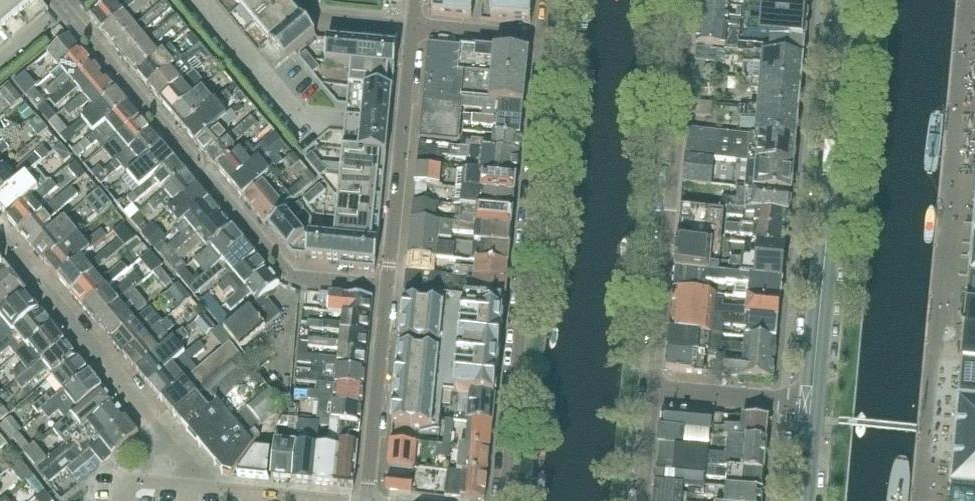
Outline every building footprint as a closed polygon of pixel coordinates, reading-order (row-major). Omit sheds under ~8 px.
[(2,33),(19,19),(8,6),(4,0),(3,0),(0,0),(0,30),(2,33)] [(4,0),(8,6),(19,19),(32,8),(38,2),(39,2),(39,1),(38,0),(3,0),(4,0)] [(142,0),(128,0),(118,8),(112,0),(111,0),(90,18),(102,33),(142,0)] [(156,0),(142,0),(102,33),(114,47),(139,26),(137,23),(134,26),(130,22),(156,0)] [(241,11),(252,2),(254,0),(232,0),(241,11)] [(241,11),(256,28),(266,19),(270,15),(281,6),(278,2),(280,0),(254,0),(252,2),(241,11)] [(432,15),(472,19),(474,0),(434,0),(432,15)] [(534,0),(482,0),(493,1),(491,21),(531,25),(533,5),(534,5),(534,0)] [(701,1),(746,5),(807,10),(808,0),(702,0),(701,1)] [(142,36),(171,11),(165,4),(139,26),(114,47),(126,61),(147,43),(142,36)] [(729,18),(730,8),(701,5),(699,25),(740,29),(741,19),(729,18)] [(804,42),(807,10),(746,5),(743,37),(771,39),(804,42)] [(266,19),(256,28),(270,45),(281,36),(285,32),(301,19),(289,6),(284,10),(281,6),(270,15),(266,19)] [(281,36),(270,45),(285,63),(296,54),(300,50),(316,37),(301,19),(285,32),(281,36)] [(153,49),(173,32),(167,25),(147,43),(126,61),(137,74),(162,53),(160,50),(156,53),(153,49)] [(733,52),(738,53),(739,44),(740,29),(699,25),(697,45),(726,48),(727,38),(734,39),(733,52)] [(194,49),(200,44),(192,35),(186,40),(194,49)] [(60,68),(81,50),(69,36),(37,64),(40,67),(43,64),(45,67),(53,60),(60,68)] [(361,44),(359,66),(395,70),(398,42),(362,38),(361,44)] [(770,47),(739,44),(738,53),(744,53),(803,59),(804,42),(771,39),(770,47)] [(359,66),(361,44),(327,41),(325,63),(351,66),(359,66)] [(160,101),(182,83),(191,74),(185,68),(191,63),(206,51),(200,44),(194,49),(182,59),(172,68),(149,87),(160,101)] [(429,45),(424,95),(462,99),(524,106),(529,54),(429,45)] [(149,87),(172,68),(182,59),(177,53),(171,46),(162,53),(137,74),(149,87)] [(717,64),(719,51),(697,49),(695,62),(717,64)] [(52,99),(93,64),(81,50),(60,68),(51,75),(58,83),(56,85),(55,83),(46,91),(52,99)] [(306,67),(313,61),(306,53),(299,59),(306,67)] [(800,86),(803,59),(744,53),(743,64),(762,66),(761,82),(800,86)] [(313,61),(306,67),(313,75),(320,69),(313,61)] [(83,95),(104,77),(93,64),(52,99),(50,101),(55,107),(77,88),(83,95)] [(349,88),(393,92),(395,70),(359,66),(351,66),(349,88)] [(172,115),(193,97),(206,86),(198,77),(201,74),(197,70),(191,74),(182,83),(160,101),(172,115)] [(183,128),(205,110),(213,103),(208,96),(229,78),(223,71),(206,86),(193,97),(172,115),(183,128)] [(25,74),(14,83),(26,97),(34,90),(37,88),(25,74)] [(715,91),(716,78),(694,76),(692,89),(715,91)] [(94,109),(115,91),(104,77),(83,95),(65,111),(70,117),(88,102),(94,109)] [(800,86),(761,82),(742,81),(741,91),(760,93),(758,109),(798,112),(800,86)] [(8,88),(0,94),(12,109),(16,105),(22,99),(10,85),(8,88)] [(346,119),(390,123),(393,92),(349,88),(346,119)] [(26,97),(38,111),(46,104),(34,90),(26,97)] [(87,126),(93,134),(127,105),(115,91),(94,109),(61,137),(67,144),(87,126)] [(195,142),(217,124),(227,116),(221,109),(233,99),(227,91),(213,103),(205,110),(183,128),(195,142)] [(424,95),(420,140),(458,143),(461,107),(462,99),(424,95)] [(522,121),(524,106),(462,99),(461,107),(484,109),(483,117),(496,118),(522,121)] [(712,117),(713,104),(691,102),(690,115),(712,117)] [(46,104),(38,111),(49,124),(57,117),(46,104)] [(96,142),(103,149),(139,118),(127,105),(93,134),(72,152),(78,159),(96,142)] [(207,156),(227,140),(221,133),(234,122),(238,119),(237,117),(244,110),(239,105),(227,116),(217,124),(195,142),(207,156)] [(798,112),(758,109),(740,107),(738,118),(757,119),(755,136),(760,137),(796,140),(798,112)] [(521,137),(522,121),(496,118),(483,117),(465,115),(464,124),(495,127),(494,135),(521,137)] [(39,138),(48,130),(38,118),(29,126),(39,138)] [(103,149),(114,163),(150,132),(139,118),(103,149)] [(219,170),(238,153),(232,146),(258,125),(252,118),(239,129),(227,140),(207,156),(219,170)] [(60,137),(68,130),(58,119),(50,125),(60,137)] [(387,154),(390,123),(346,119),(343,150),(387,154)] [(717,160),(720,132),(689,129),(686,157),(717,160)] [(123,168),(128,175),(162,146),(150,132),(114,163),(104,172),(95,179),(102,186),(123,168)] [(793,167),(795,145),(796,140),(760,137),(755,136),(720,132),(717,160),(737,162),(749,163),(761,164),(793,167)] [(231,184),(281,142),(274,134),(262,145),(254,151),(248,145),(238,153),(219,170),(231,184)] [(519,153),(521,137),(494,135),(493,142),(462,139),(461,147),(472,148),(519,153)] [(17,158),(4,142),(0,145),(0,171),(7,165),(17,158)] [(242,197),(276,169),(284,162),(279,156),(287,149),(281,142),(231,184),(242,197)] [(460,159),(461,147),(420,143),(417,167),(441,170),(443,157),(460,159)] [(64,164),(72,158),(61,145),(54,152),(64,164)] [(128,175),(140,189),(174,160),(162,146),(128,175)] [(519,153),(472,148),(461,147),(460,159),(482,161),(481,174),(480,174),(483,174),(517,177),(519,153)] [(33,169),(36,167),(50,155),(44,148),(27,163),(13,174),(7,165),(0,171),(0,197),(33,169)] [(385,177),(387,154),(343,150),(341,173),(385,177)] [(313,169),(320,163),(312,154),(306,159),(313,169)] [(737,162),(717,160),(686,157),(683,184),(735,189),(736,170),(737,162)] [(161,195),(186,174),(174,160),(140,189),(128,199),(133,206),(158,185),(162,190),(158,192),(161,195)] [(748,171),(749,163),(737,162),(736,170),(748,171)] [(79,182),(87,175),(76,163),(69,170),(79,182)] [(320,163),(313,169),(321,178),(328,172),(320,163)] [(791,194),(793,167),(761,164),(758,191),(791,194)] [(35,194),(48,183),(36,167),(33,169),(0,197),(0,210),(6,218),(35,194)] [(95,179),(104,172),(100,167),(91,174),(95,179)] [(440,187),(441,170),(417,167),(416,185),(428,186),(440,187)] [(480,174),(481,174),(458,171),(456,189),(481,191),(515,195),(517,177),(483,174),(480,174)] [(382,199),(385,177),(341,173),(339,195),(382,199)] [(175,206),(197,188),(186,174),(161,195),(149,205),(154,211),(162,205),(168,213),(175,206)] [(37,206),(58,188),(50,181),(48,183),(35,194),(6,218),(19,232),(42,213),(37,206)] [(265,225),(284,209),(266,187),(269,185),(266,182),(244,200),(265,225)] [(426,203),(428,186),(416,185),(414,202),(426,203)] [(313,195),(317,200),(326,193),(322,188),(320,186),(312,193),(313,195)] [(32,248),(55,228),(49,221),(79,196),(72,188),(55,203),(42,213),(19,232),(32,248)] [(119,194),(113,188),(107,193),(119,207),(128,199),(122,192),(119,194)] [(187,220),(209,202),(197,188),(175,206),(168,213),(160,219),(166,226),(174,220),(180,227),(185,223),(187,220)] [(290,203),(291,203),(294,201),(300,196),(295,189),(285,197),(290,203)] [(513,212),(515,195),(481,191),(456,189),(455,206),(478,209),(513,212)] [(791,194),(758,191),(737,189),(736,200),(721,198),(720,208),(727,209),(789,214),(791,194)] [(90,225),(113,206),(100,191),(85,203),(96,215),(88,222),(90,225)] [(309,207),(317,200),(313,195),(312,193),(304,200),(309,207)] [(380,222),(382,199),(339,195),(336,217),(380,222)] [(166,262),(184,247),(221,216),(209,202),(187,220),(185,223),(191,230),(178,240),(167,250),(161,242),(154,248),(166,262)] [(441,205),(426,203),(414,202),(412,216),(439,218),(441,205)] [(296,218),(305,210),(299,204),(291,211),(296,218)] [(723,228),(725,212),(681,208),(680,224),(723,228)] [(512,229),(513,212),(478,209),(477,216),(448,213),(447,222),(447,223),(453,223),(512,229)] [(787,231),(789,214),(727,209),(727,216),(747,218),(746,227),(787,231)] [(950,500),(974,500),(974,211),(974,218),(972,245),(972,251),(971,258),(970,277),(969,277),(966,307),(961,365),(958,395),(958,396),(959,396),(951,484),(950,500)] [(142,234),(148,229),(137,215),(131,220),(130,221),(142,234)] [(208,250),(233,229),(221,216),(184,247),(166,262),(178,276),(185,270),(187,268),(181,261),(190,254),(203,243),(208,250)] [(293,257),(308,243),(286,216),(270,229),(293,257)] [(378,243),(380,222),(336,217),(334,239),(342,240),(378,243)] [(45,263),(68,244),(77,236),(81,233),(73,225),(68,218),(55,228),(32,248),(45,263)] [(451,240),(452,232),(453,223),(447,223),(447,222),(412,219),(410,237),(439,240),(439,238),(451,240)] [(510,247),(512,229),(453,223),(452,232),(476,234),(475,244),(510,247)] [(154,248),(161,242),(167,238),(155,224),(142,234),(154,248)] [(722,236),(723,228),(680,224),(678,239),(702,241),(703,235),(722,236)] [(71,294),(94,274),(113,258),(135,239),(123,225),(113,233),(120,241),(88,267),(82,259),(58,279),(71,294)] [(787,231),(746,227),(726,225),(725,234),(754,237),(753,245),(786,248),(787,231)] [(205,275),(222,261),(244,243),(233,229),(208,250),(194,262),(200,269),(205,275)] [(94,249),(107,238),(101,231),(88,242),(84,245),(77,236),(68,244),(45,263),(58,279),(82,259),(94,249)] [(342,240),(334,239),(308,236),(308,243),(307,258),(340,262),(342,240)] [(454,260),(455,245),(439,243),(439,240),(410,237),(410,239),(438,241),(436,258),(454,260)] [(436,258),(438,241),(410,239),(408,255),(433,257),(436,258)] [(722,243),(702,241),(678,239),(675,271),(706,274),(726,276),(729,276),(730,264),(720,263),(720,258),(722,243)] [(375,271),(378,243),(342,240),(340,262),(340,268),(375,271)] [(786,248),(753,245),(725,242),(724,246),(728,246),(727,251),(740,253),(753,255),(752,262),(784,265),(786,248)] [(234,275),(256,257),(244,243),(222,261),(205,275),(196,283),(189,289),(195,296),(229,268),(234,275)] [(307,258),(308,243),(293,257),(307,258)] [(510,247),(475,244),(474,244),(472,261),(476,262),(508,265),(510,247)] [(888,416),(889,416),(890,416),(916,418),(917,419),(918,419),(918,418),(918,417),(933,251),(905,249),(904,249),(904,250),(903,250),(889,412),(888,415),(888,416)] [(153,276),(154,275),(161,269),(163,267),(150,253),(140,261),(153,276)] [(431,276),(433,257),(408,255),(407,273),(431,276)] [(243,291),(267,270),(256,257),(234,275),(218,288),(223,295),(231,289),(237,296),(243,291)] [(783,281),(784,265),(752,262),(720,258),(720,263),(730,264),(729,276),(783,281)] [(506,283),(508,265),(476,262),(476,269),(461,268),(460,278),(506,283)] [(16,282),(4,267),(0,271),(0,295),(16,282)] [(161,269),(154,275),(166,289),(173,283),(161,269)] [(189,289),(196,283),(185,270),(178,276),(189,289)] [(265,297),(279,284),(267,270),(243,291),(237,296),(227,304),(233,311),(251,295),(255,299),(252,302),(255,305),(265,297)] [(107,289),(118,279),(112,271),(100,282),(94,274),(71,294),(83,309),(107,289)] [(704,294),(705,283),(706,274),(675,271),(673,291),(704,294)] [(460,278),(431,276),(407,273),(405,293),(441,296),(445,297),(446,288),(473,290),(472,299),(476,300),(505,303),(506,283),(460,278)] [(783,281),(729,276),(726,276),(706,274),(705,283),(735,286),(734,296),(746,298),(748,298),(781,301),(783,281)] [(132,293),(135,291),(143,284),(137,277),(113,297),(107,289),(83,309),(96,324),(119,304),(132,293)] [(27,296),(16,282),(0,295),(0,317),(27,296)] [(176,312),(192,299),(180,285),(164,298),(169,305),(175,300),(178,304),(173,308),(176,312)] [(111,342),(135,322),(132,319),(147,306),(140,298),(141,298),(135,291),(132,293),(119,304),(96,324),(111,342)] [(704,294),(673,291),(670,332),(710,335),(713,335),(714,312),(715,306),(715,295),(704,294)] [(371,317),(373,300),(326,295),(326,300),(330,300),(329,313),(339,314),(371,317)] [(17,330),(40,311),(27,296),(0,317),(0,344),(17,330)] [(212,317),(221,309),(210,296),(201,303),(212,317)] [(503,314),(505,303),(472,299),(445,297),(441,296),(440,307),(404,304),(400,342),(400,350),(392,425),(440,430),(442,406),(443,393),(452,394),(471,396),(495,399),(503,314)] [(259,371),(270,363),(251,341),(281,316),(265,297),(255,305),(233,323),(224,331),(259,371)] [(781,301),(748,298),(746,298),(745,309),(715,306),(714,312),(716,313),(716,315),(722,316),(779,321),(781,301)] [(124,357),(147,337),(163,324),(156,316),(150,309),(135,322),(111,342),(124,357)] [(221,309),(212,317),(224,331),(233,323),(221,309)] [(52,327),(40,311),(17,330),(0,344),(0,357),(21,340),(28,347),(29,346),(52,327)] [(207,338),(217,329),(205,314),(195,323),(207,338)] [(369,336),(371,317),(339,314),(339,317),(343,318),(341,324),(324,323),(308,321),(307,329),(310,330),(341,333),(369,336)] [(777,340),(779,321),(722,316),(721,326),(746,328),(745,338),(777,340)] [(137,372),(160,352),(172,342),(167,335),(174,329),(167,320),(163,324),(147,337),(124,357),(137,372)] [(19,380),(65,343),(52,327),(29,346),(36,354),(23,365),(24,366),(14,374),(19,380)] [(340,343),(318,341),(309,340),(310,330),(307,329),(301,329),(299,347),(308,348),(317,348),(339,351),(367,353),(369,336),(341,333),(340,343)] [(149,387),(173,367),(185,356),(179,349),(189,340),(184,332),(172,342),(160,352),(137,372),(149,387)] [(709,352),(710,335),(670,332),(668,351),(704,355),(704,351),(709,352)] [(775,359),(777,340),(745,338),(744,346),(721,345),(720,353),(728,354),(744,355),(743,359),(760,360),(763,358),(775,359)] [(54,377),(77,358),(65,343),(19,380),(18,382),(24,389),(47,369),(54,377)] [(185,382),(197,372),(191,363),(206,351),(201,344),(185,356),(173,367),(149,387),(162,402),(185,382)] [(185,382),(162,402),(187,432),(256,375),(230,344),(197,372),(185,382)] [(339,360),(318,358),(307,357),(308,348),(299,347),(298,365),(312,366),(317,367),(333,369),(366,372),(367,353),(339,351),(339,360)] [(703,375),(704,355),(668,351),(666,372),(703,375)] [(743,359),(744,355),(728,354),(727,361),(712,360),(712,355),(708,355),(706,375),(773,381),(775,359),(763,358),(760,360),(743,359)] [(44,412),(90,375),(77,358),(54,377),(53,378),(59,386),(34,407),(33,407),(23,415),(30,423),(44,412)] [(364,389),(366,372),(333,369),(317,367),(312,366),(311,373),(297,372),(295,382),(317,384),(364,389)] [(65,420),(78,410),(102,390),(90,375),(44,412),(50,420),(60,413),(65,420)] [(255,432),(283,408),(256,375),(187,432),(222,474),(233,477),(260,439),(255,432)] [(291,396),(278,380),(272,386),(289,407),(290,403),(291,396)] [(362,407),(364,389),(317,384),(316,393),(308,392),(308,401),(319,403),(362,407)] [(65,445),(114,404),(102,390),(78,410),(65,420),(53,430),(65,445)] [(443,393),(442,406),(451,406),(452,394),(443,393)] [(495,399),(471,396),(468,422),(493,425),(495,399)] [(360,425),(362,407),(319,403),(318,411),(334,413),(332,422),(340,423),(360,425)] [(49,484),(67,469),(126,420),(114,404),(65,445),(47,460),(37,469),(49,484)] [(10,415),(1,405),(0,406),(0,423),(10,415)] [(710,435),(712,416),(662,411),(661,430),(710,435)] [(722,430),(723,416),(715,416),(713,439),(725,440),(728,440),(767,444),(769,421),(742,418),(741,432),(722,430)] [(12,440),(22,431),(11,418),(1,427),(12,440)] [(139,434),(138,435),(126,420),(67,469),(73,477),(96,457),(103,465),(139,435),(139,434)] [(293,483),(299,422),(280,420),(279,429),(289,430),(287,446),(276,444),(272,481),(293,483)] [(313,485),(317,449),(320,424),(310,423),(299,422),(293,483),(313,485)] [(490,450),(493,425),(468,422),(466,448),(490,450)] [(354,489),(360,425),(340,423),(340,426),(334,487),(354,489)] [(334,487),(340,426),(330,425),(328,449),(317,449),(313,485),(334,487)] [(709,439),(710,435),(661,430),(659,448),(708,453),(709,439)] [(451,447),(453,434),(444,433),(443,446),(451,447)] [(764,476),(767,444),(728,440),(726,457),(723,459),(722,467),(725,470),(725,472),(764,476)] [(414,469),(417,444),(391,441),(388,466),(414,469)] [(37,469),(47,460),(35,446),(25,455),(37,469)] [(450,458),(451,447),(443,446),(441,458),(450,458)] [(269,480),(271,450),(258,448),(238,474),(238,477),(269,480)] [(488,475),(490,450),(466,448),(464,473),(488,475)] [(706,473),(706,471),(708,453),(659,448),(657,469),(706,473)] [(23,484),(32,476),(21,461),(11,469),(23,484)] [(705,490),(706,473),(657,469),(655,488),(684,490),(684,489),(704,491),(705,490)] [(764,476),(725,472),(706,471),(706,473),(705,490),(710,491),(713,491),(714,480),(727,482),(727,492),(762,495),(764,476)] [(488,475),(464,473),(448,472),(445,498),(479,500),(485,500),(488,475)] [(412,494),(413,481),(387,479),(387,488),(389,492),(412,494)] [(45,491),(34,499),(36,500),(53,500),(45,491)] [(713,491),(710,491),(705,494),(688,492),(688,497),(687,500),(697,500),(698,500),(716,500),(762,500),(762,495),(727,492),(713,491)] [(688,497),(683,497),(683,494),(655,492),(654,500),(687,500),(688,497)]
